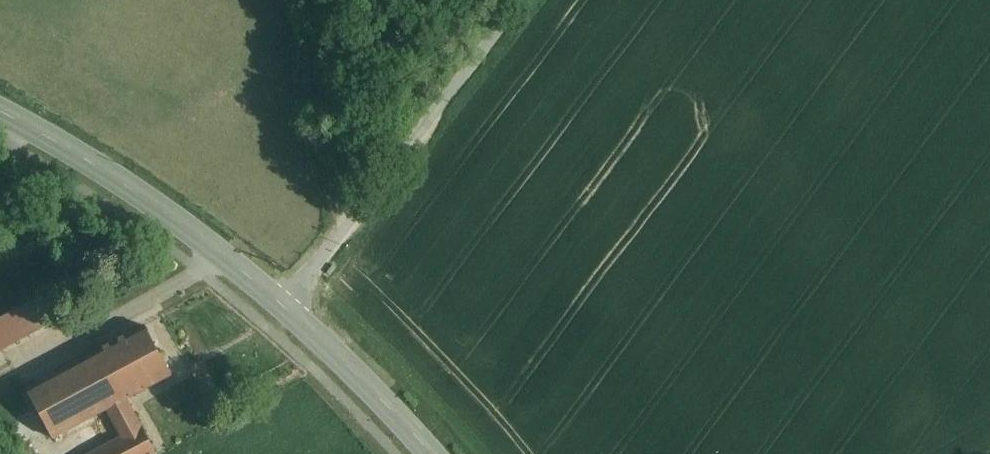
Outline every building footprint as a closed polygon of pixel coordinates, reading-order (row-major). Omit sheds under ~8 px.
[(32,334),(19,310),(0,319),(0,350),(32,334)] [(100,350),(126,399),(171,375),(145,326),(100,350)] [(126,399),(100,350),(26,389),(52,438),(107,409),(126,399)] [(122,437),(141,427),(126,399),(107,409),(122,437)] [(122,437),(89,453),(156,453),(141,427),(122,437)]
